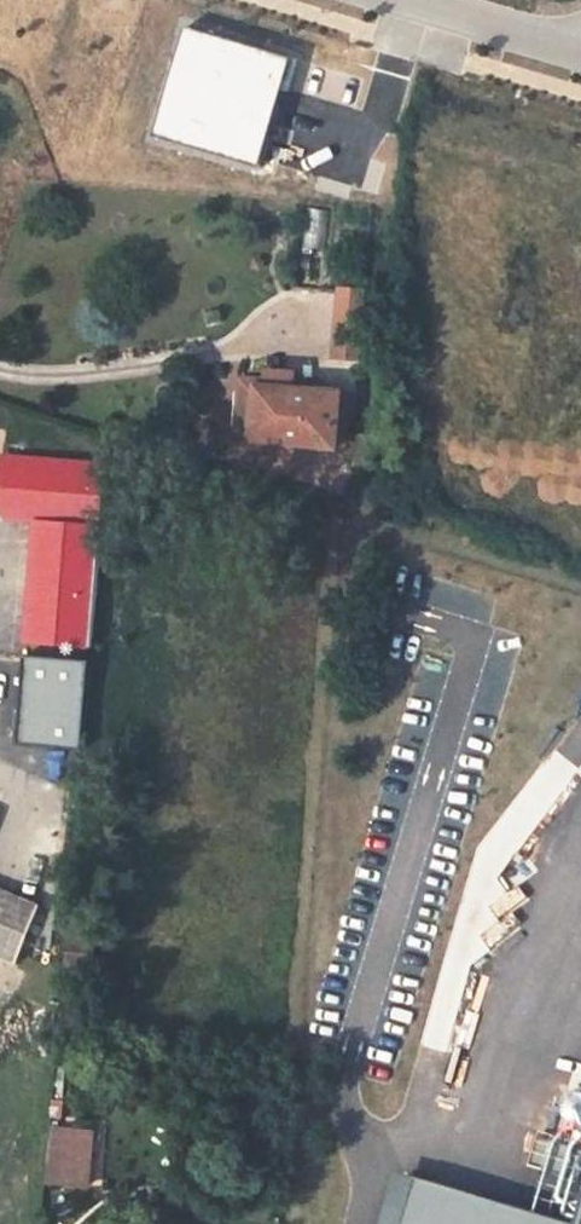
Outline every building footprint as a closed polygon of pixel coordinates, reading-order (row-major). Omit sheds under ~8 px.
[(287,58),(179,30),(150,134),(257,164),(287,58)] [(209,223),(209,215),(200,214),(199,222),(209,223)] [(342,295),(339,325),(364,327),(366,297),(342,295)] [(261,378),(246,378),(242,435),(256,436),(261,387),(261,378)] [(298,380),(261,378),(261,387),(297,389),(298,380)] [(297,389),(261,387),(256,436),(257,441),(341,447),(343,391),(297,389)] [(109,461),(4,453),(0,503),(28,505),(37,517),(28,637),(94,642),(109,461)] [(0,503),(9,515),(37,517),(28,505),(0,503)] [(29,662),(22,744),(85,749),(92,664),(29,662)] [(15,961),(37,905),(0,890),(0,955),(15,961)] [(95,914),(76,912),(67,1025),(86,1027),(95,914)] [(92,1133),(53,1130),(49,1181),(89,1185),(92,1133)] [(401,1223),(580,1223),(580,1192),(571,1223),(413,1181),(401,1223)]
